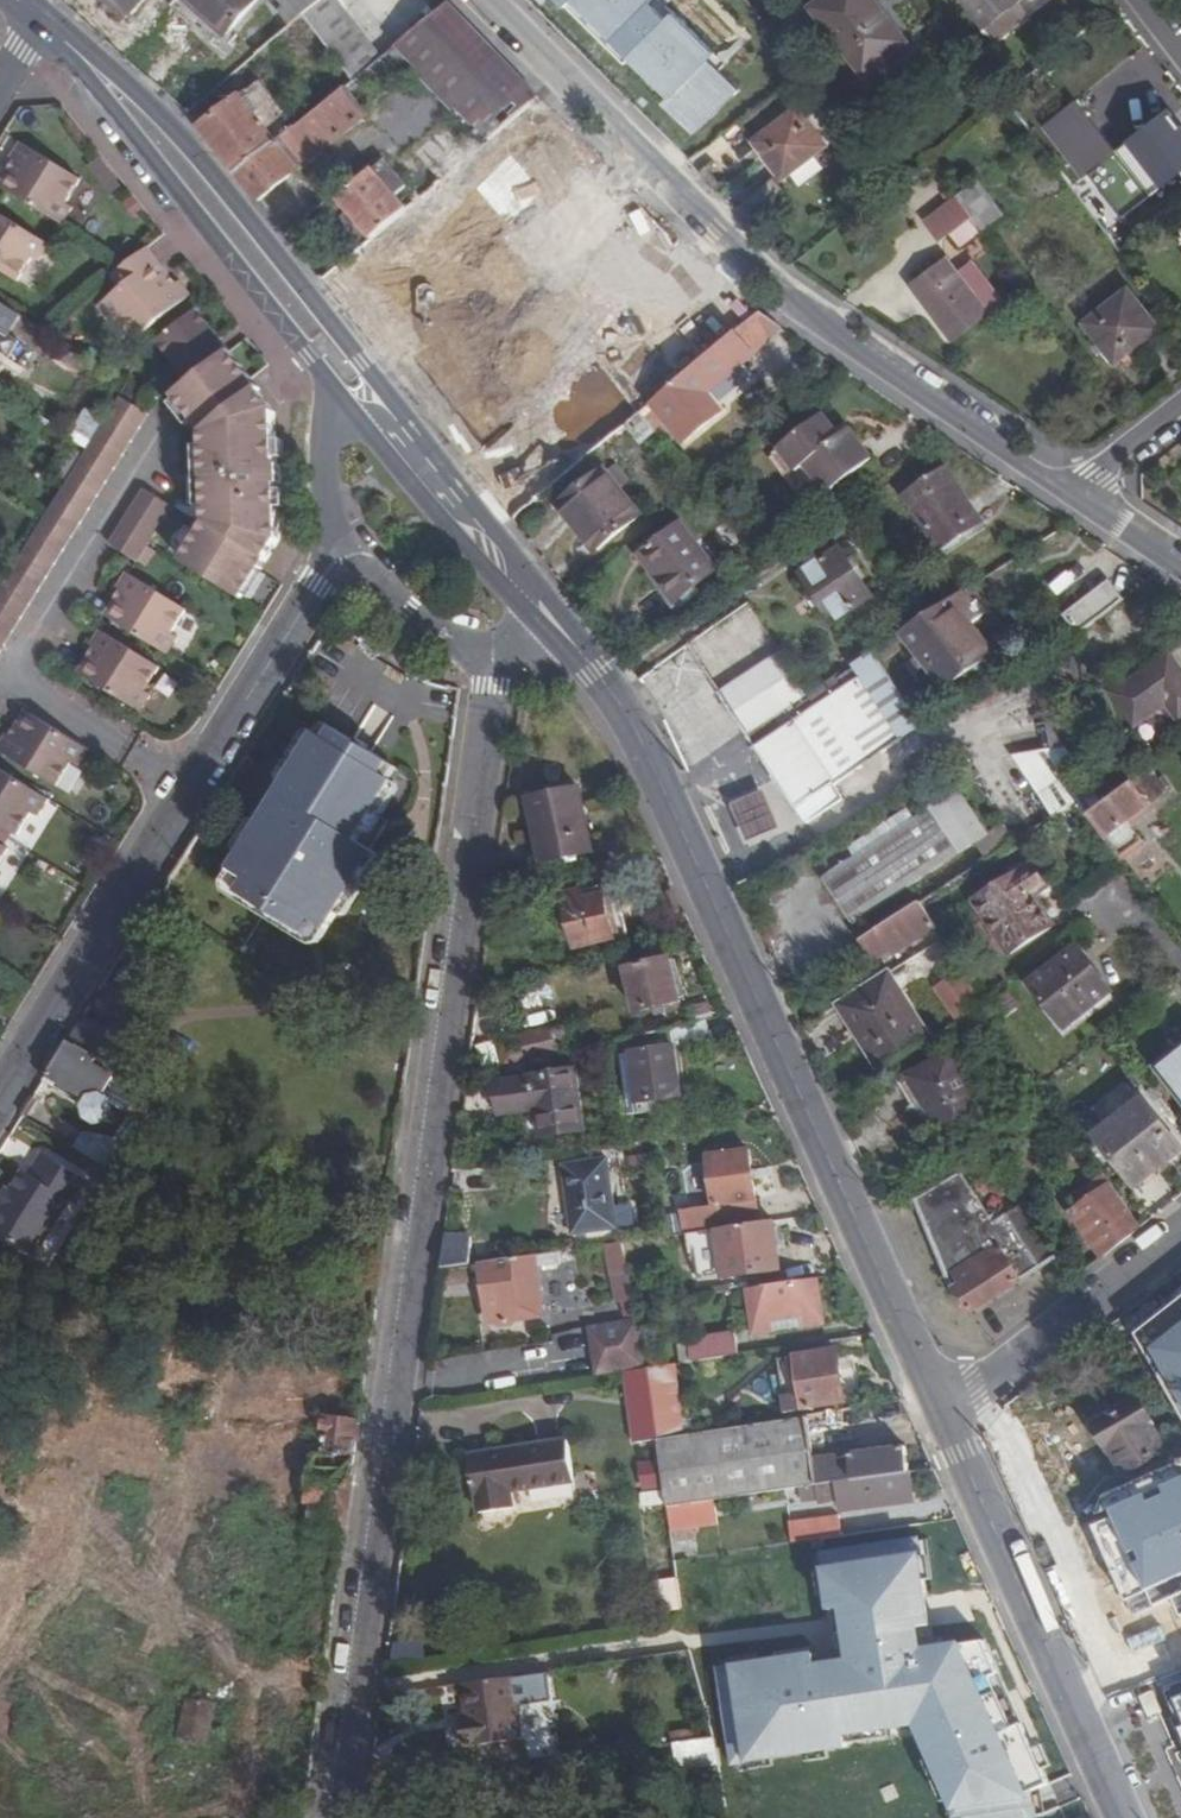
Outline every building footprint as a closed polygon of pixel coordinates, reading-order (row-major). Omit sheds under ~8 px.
[(133,25),(157,0),(106,0),(133,25)] [(179,28),(244,32),(275,0),(181,0),(179,28)] [(451,0),(276,0),(275,24),(305,26),(355,74),(425,78),(488,139),(426,203),(384,162),(342,206),(391,254),(402,254),(344,315),(413,382),(451,343),(430,323),(461,291),(479,308),(489,296),(491,272),(525,305),(541,288),(580,325),(622,282),(597,258),(566,256),(536,227),(609,151),(451,0)] [(705,138),(752,91),(664,0),(571,0),(705,138)] [(844,52),(852,45),(867,63),(897,40),(872,8),(876,4),(873,0),(815,0),(808,6),(844,52)] [(844,52),(838,56),(862,86),(918,42),(884,0),(881,0),(876,4),(872,8),(897,40),(867,63),(852,45),(844,52)] [(1015,18),(1006,6),(1014,0),(958,0),(988,40),(1015,18)] [(248,92),(203,127),(264,206),(378,119),(353,87),(285,139),(248,92)] [(1036,136),(1077,104),(1075,101),(1034,133),(1036,136)] [(1116,153),(1077,104),(1036,136),(1074,185),(1085,176),(1116,153)] [(783,181),(844,132),(823,106),(806,119),(796,107),(752,142),(764,157),(783,181)] [(1116,153),(1085,176),(1120,220),(1180,171),(1180,135),(1165,115),(1116,153)] [(23,148),(14,164),(20,167),(5,192),(59,225),(71,208),(63,204),(78,183),(23,148)] [(105,155),(90,163),(108,195),(123,186),(105,155)] [(956,199),(959,202),(983,233),(1006,215),(979,180),(956,199)] [(983,233),(959,202),(928,227),(944,246),(953,239),(964,252),(985,235),(983,233)] [(0,217),(0,272),(15,282),(28,258),(35,262),(46,245),(0,217)] [(158,292),(166,286),(136,248),(130,254),(158,292)] [(177,301),(166,286),(158,292),(130,254),(91,298),(95,304),(89,308),(102,324),(109,320),(126,341),(177,301)] [(916,289),(960,344),(992,318),(949,264),(916,289)] [(1128,290),(1082,325),(1114,365),(1130,369),(1147,355),(1140,346),(1158,329),(1128,290)] [(21,315),(0,302),(0,374),(20,342),(9,334),(21,315)] [(518,419),(542,401),(531,386),(553,370),(532,341),(543,333),(524,307),(491,330),(497,339),(473,357),(518,419)] [(187,313),(147,345),(170,374),(209,341),(187,313)] [(758,313),(650,403),(682,442),(720,411),(716,406),(705,393),(741,363),(748,356),(773,323),(758,313)] [(284,545),(278,504),(272,505),(270,489),(276,488),(280,488),(277,470),(273,470),(264,415),(247,395),(250,392),(221,355),(162,403),(193,441),(208,533),(186,567),(246,604),(284,545)] [(546,402),(592,457),(646,413),(601,358),(546,402)] [(705,393),(716,406),(752,375),(741,363),(705,393)] [(88,451),(47,516),(8,579),(0,592),(0,657),(153,409),(125,391),(88,451)] [(810,425),(767,458),(783,481),(789,477),(811,504),(857,468),(836,441),(827,447),(810,425)] [(569,438),(536,466),(553,486),(586,459),(569,438)] [(601,470),(560,504),(582,532),(598,551),(639,518),(601,470)] [(941,473),(902,499),(940,555),(978,529),(941,473)] [(149,486),(115,540),(143,558),(177,504),(149,486)] [(278,504),(276,488),(270,489),(272,505),(278,504)] [(582,532),(560,504),(554,509),(577,536),(582,532)] [(679,524),(640,554),(675,600),(695,584),(715,569),(679,524)] [(840,547),(801,573),(834,624),(873,597),(840,547)] [(136,570),(126,585),(134,590),(118,616),(173,650),(184,633),(178,629),(192,606),(136,570)] [(1066,614),(1080,635),(1127,603),(1113,583),(1066,614)] [(695,584),(675,600),(680,607),(701,591),(695,584)] [(134,590),(126,585),(110,612),(118,616),(134,590)] [(923,615),(900,630),(944,687),(991,654),(948,599),(923,615)] [(109,629),(99,644),(107,648),(91,674),(147,708),(157,691),(151,687),(166,664),(109,629)] [(84,670),(91,674),(107,648),(99,644),(84,670)] [(716,696),(743,735),(768,718),(805,694),(779,651),(716,696)] [(868,652),(852,663),(855,667),(828,686),(830,689),(823,694),(826,698),(811,709),(806,701),(794,710),(798,717),(778,732),(768,718),(743,735),(804,824),(840,801),(831,786),(920,728),(902,702),(868,652)] [(1109,692),(1145,745),(1180,720),(1180,676),(1166,653),(1109,692)] [(360,736),(375,744),(391,716),(376,707),(360,736)] [(28,708),(12,735),(19,739),(35,712),(28,708)] [(92,748),(35,712),(19,739),(12,735),(3,750),(59,785),(73,762),(80,766),(92,748)] [(225,880),(266,906),(271,900),(282,907),(293,915),(289,920),(325,942),(363,881),(347,871),(356,859),(371,869),(382,852),(364,840),(401,782),(390,774),(397,764),(336,725),(330,736),(318,728),(225,880)] [(0,769),(0,826),(10,832),(18,836),(33,815),(40,819),(51,801),(0,769)] [(1074,802),(1073,803),(1078,811),(1098,797),(1078,769),(1059,781),(1074,802)] [(1146,800),(1130,780),(1086,811),(1101,833),(1146,800)] [(763,786),(731,800),(748,838),(780,824),(763,786)] [(582,787),(536,794),(547,860),(580,854),(594,851),(582,787)] [(978,838),(985,832),(956,789),(825,875),(853,922),(978,838)] [(978,838),(990,856),(1013,841),(1001,822),(985,832),(978,838)] [(10,832),(0,826),(0,843),(2,844),(6,838),(10,832)] [(0,843),(0,866),(10,849),(2,844),(0,843)] [(580,854),(547,860),(548,866),(581,861),(580,854)] [(347,871),(363,881),(371,869),(356,859),(347,871)] [(1029,865),(973,902),(1006,955),(1050,927),(1031,899),(1045,890),(1029,865)] [(588,888),(569,892),(580,945),(633,934),(623,891),(591,898),(588,888)] [(271,900),(266,906),(278,913),(282,907),(271,900)] [(917,902),(861,939),(865,944),(878,963),(933,927),(918,903),(917,902)] [(293,915),(282,907),(278,913),(289,920),(293,915)] [(861,939),(841,952),(845,957),(865,944),(861,939)] [(1078,945),(1033,983),(1068,1028),(1114,989),(1078,945)] [(675,958),(631,968),(641,1010),(686,1000),(675,958)] [(930,985),(954,1023),(969,1013),(982,1006),(956,968),(930,985)] [(834,1005),(874,1072),(925,1041),(884,975),(859,991),(834,1005)] [(986,1003),(994,1016),(1010,1004),(998,987),(983,999),(986,1003)] [(98,1065),(117,1076),(139,1090),(141,1092),(159,1064),(86,1017),(70,1042),(99,1060),(98,1065)] [(709,1019),(633,1036),(635,1051),(678,1046),(678,1048),(713,1043),(709,1019)] [(503,1036),(509,1062),(561,1051),(555,1025),(503,1036)] [(104,1097),(117,1076),(98,1065),(99,1060),(70,1042),(47,1080),(58,1086),(61,1081),(100,1104),(104,1097)] [(678,1046),(635,1051),(642,1101),(685,1095),(678,1048),(678,1046)] [(1159,1069),(1180,1097),(1180,1052),(1159,1069)] [(948,1056),(932,1066),(910,1080),(928,1108),(949,1143),(985,1120),(948,1056)] [(914,1116),(928,1108),(910,1080),(932,1066),(927,1058),(892,1080),(914,1116)] [(581,1065),(536,1072),(536,1076),(503,1082),(507,1113),(541,1108),(545,1135),(590,1130),(581,1065)] [(117,1076),(104,1097),(125,1111),(139,1090),(117,1076)] [(1141,1098),(1097,1135),(1135,1183),(1180,1148),(1141,1098)] [(88,1136),(79,1150),(102,1164),(111,1150),(88,1136)] [(102,1164),(131,1182),(143,1155),(117,1140),(111,1150),(102,1164)] [(755,1150),(711,1156),(718,1205),(762,1199),(755,1150)] [(13,1194),(4,1208),(0,1214),(0,1232),(38,1255),(73,1201),(80,1205),(94,1183),(47,1154),(33,1177),(27,1173),(13,1194)] [(613,1155),(568,1162),(579,1232),(624,1226),(613,1155)] [(951,1159),(939,1165),(978,1229),(991,1222),(986,1215),(951,1159)] [(970,1313),(1056,1258),(1022,1203),(1007,1212),(1003,1205),(986,1215),(991,1222),(978,1229),(939,1165),(910,1183),(914,1194),(948,1279),(970,1313)] [(1068,1215),(1101,1257),(1140,1227),(1110,1185),(1068,1215)] [(4,1208),(13,1194),(6,1190),(0,1200),(0,1204),(4,1208)] [(778,1220),(720,1228),(728,1278),(785,1269),(778,1220)] [(448,1241),(445,1268),(474,1264),(474,1238),(448,1241)] [(648,1368),(628,1241),(611,1244),(620,1302),(626,1301),(629,1321),(591,1326),(598,1375),(624,1371),(648,1368)] [(538,1255),(486,1262),(493,1307),(496,1307),(499,1323),(504,1322),(507,1328),(520,1326),(525,1319),(547,1316),(540,1263),(546,1263),(546,1266),(565,1264),(564,1251),(538,1255)] [(822,1277),(752,1288),(758,1332),(779,1329),(778,1320),(807,1316),(808,1325),(828,1322),(822,1277)] [(698,1339),(701,1359),(749,1352),(746,1332),(698,1339)] [(856,1347),(792,1357),(799,1408),(872,1397),(856,1347)] [(1180,1386),(1180,1348),(1163,1362),(1180,1386)] [(688,1361),(648,1368),(659,1436),(698,1430),(697,1426),(696,1417),(688,1361)] [(648,1368),(624,1371),(635,1443),(660,1439),(659,1436),(648,1368)] [(1180,1454),(1180,1451),(1150,1398),(1099,1428),(1131,1483),(1180,1454)] [(311,1544),(346,1548),(363,1420),(326,1414),(324,1431),(320,1454),(317,1454),(310,1501),(314,1503),(311,1523),(314,1524),(311,1544)] [(660,1439),(670,1507),(717,1500),(816,1486),(813,1460),(807,1415),(698,1430),(659,1436),(660,1439)] [(705,1416),(696,1417),(697,1426),(706,1425),(705,1416)] [(571,1439),(473,1454),(479,1495),(481,1494),(484,1511),(517,1506),(515,1489),(577,1479),(571,1439)] [(813,1460),(816,1486),(841,1482),(914,1472),(910,1446),(813,1460)] [(918,1499),(914,1472),(841,1482),(845,1510),(918,1499)] [(717,1500),(670,1507),(673,1530),(721,1524),(717,1500)] [(1180,1575),(1180,1556),(1178,1548),(1129,1569),(1139,1593),(1180,1575)] [(680,1575),(657,1579),(662,1609),(685,1605),(681,1579),(680,1575)] [(947,1677),(942,1639),(889,1646),(895,1685),(947,1677)] [(762,1705),(762,1731),(846,1731),(845,1661),(712,1662),(712,1705),(762,1705)] [(528,1734),(519,1674),(468,1681),(474,1711),(467,1712),(472,1743),(528,1734)] [(217,1704),(189,1697),(178,1736),(207,1744),(217,1704)] [(1015,1734),(968,1741),(977,1802),(1024,1795),(1015,1734)] [(716,1737),(678,1742),(681,1767),(722,1761),(722,1757),(720,1751),(716,1737)]
